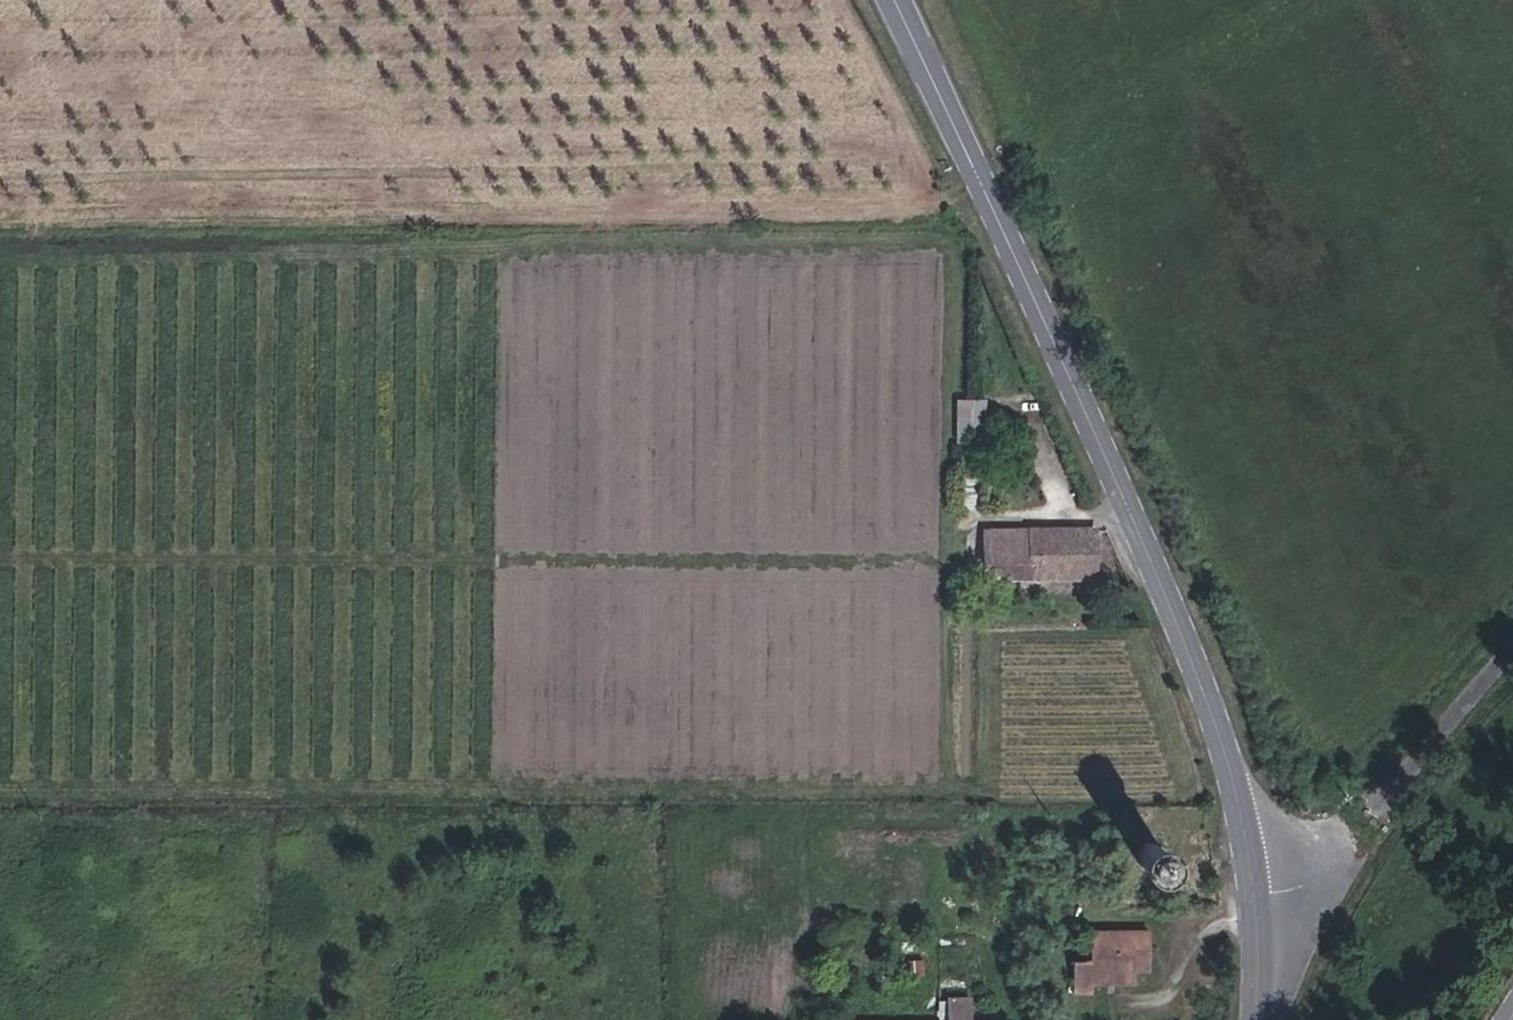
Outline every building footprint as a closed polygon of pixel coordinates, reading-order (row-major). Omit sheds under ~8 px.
[(993,407),(965,407),(965,449),(993,449),(993,407)] [(1086,539),(990,535),(989,584),(1100,585),(1100,531),(1087,531),(1086,539)] [(1073,959),(1073,990),(1088,991),(1088,979),(1131,977),(1131,968),(1131,951),(1149,952),(1150,933),(1088,932),(1089,959),(1073,959)] [(925,933),(888,933),(887,949),(910,949),(910,965),(924,965),(925,933)] [(1131,951),(1131,968),(1149,968),(1149,952),(1131,951)] [(971,987),(950,987),(950,1017),(834,1016),(834,1019),(972,1019),(971,987)]
